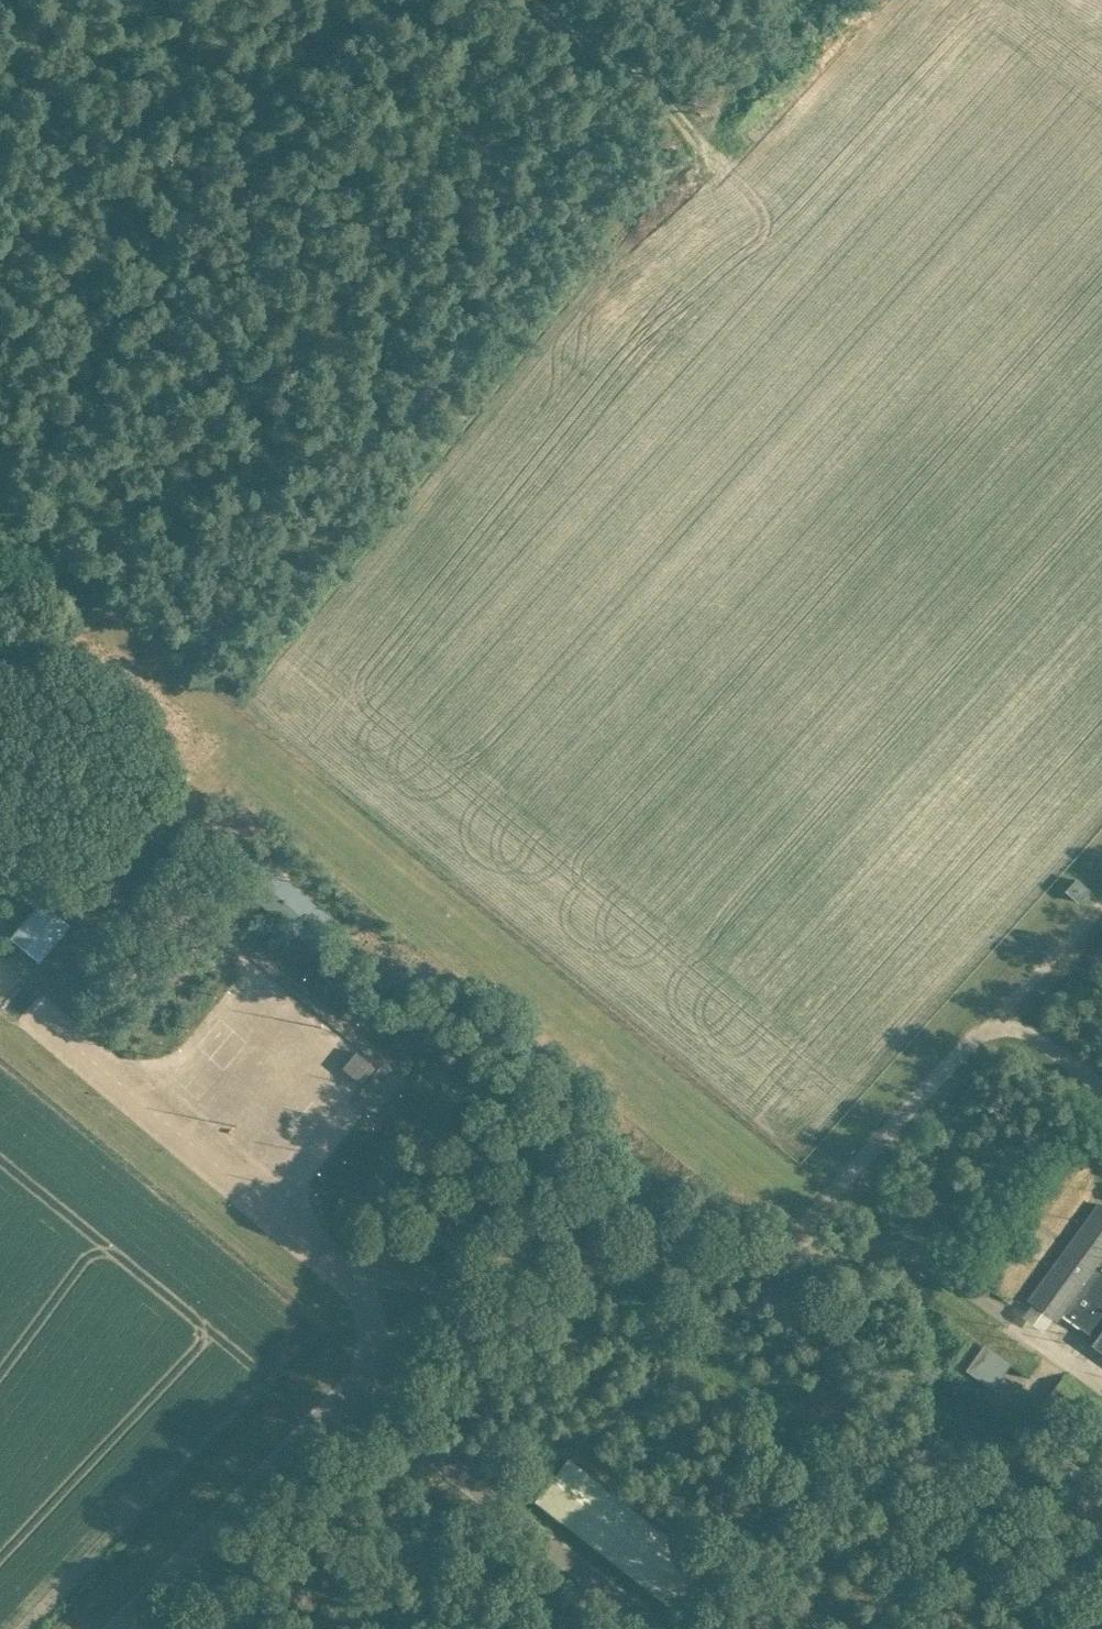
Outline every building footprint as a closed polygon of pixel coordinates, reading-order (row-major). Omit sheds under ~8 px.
[(1076,880),(1066,891),(1077,901),(1088,890),(1076,880)] [(9,938),(39,963),(71,923),(41,899),(9,938)] [(356,1052),(343,1068),(361,1084),(375,1067),(356,1052)] [(1022,1317),(1043,1332),(1052,1318),(1056,1321),(1062,1314),(1094,1339),(1091,1345),(1101,1353),(1101,1259),(1101,1258),(1101,1203),(1099,1201),(1027,1300),(1030,1303),(1022,1317)] [(965,1260),(951,1250),(946,1257),(960,1267),(965,1260)] [(776,1287),(760,1288),(762,1305),(776,1304),(775,1288),(776,1288),(776,1287)] [(1088,1460),(1101,1470),(1101,1469),(1101,1442),(1088,1460)] [(568,1460),(534,1503),(675,1615),(706,1571),(568,1460)]
